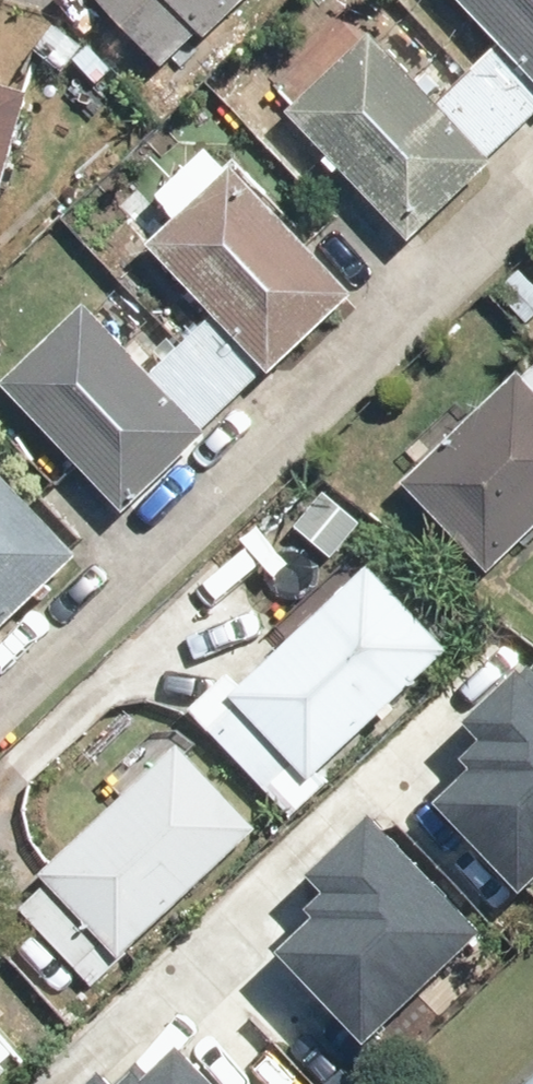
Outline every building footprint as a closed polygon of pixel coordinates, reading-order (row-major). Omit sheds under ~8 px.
[(183,58),(245,0),(129,0),(183,58)] [(513,48),(449,104),(378,32),(299,109),(425,236),(503,159),(486,142),(532,102),(532,0),(466,0),(513,48)] [(38,87),(0,76),(0,221),(38,87)] [(225,418),(281,367),(284,370),(366,291),(242,163),(160,241),(232,315),(175,367),(101,294),(10,385),(135,510),(227,420),(225,418)] [(412,475),(472,538),(469,542),(500,574),(532,543),(532,362),(412,475)] [(87,551),(0,462),(0,636),(87,551)] [(402,571),(221,722),(288,801),(468,649),(402,571)] [(437,794),(519,883),(532,871),(532,668),(528,662),(460,724),(478,742),(459,759),(467,767),(437,794)] [(120,959),(256,829),(179,750),(43,880),(120,959)] [(322,909),(292,936),(374,1026),(489,920),(383,805),(315,866),(333,885),(314,901),(322,909)] [(24,1056),(0,1032),(0,1079),(24,1056)] [(81,1083),(229,1083),(187,1038),(156,1067),(143,1053),(123,1071),(110,1058),(81,1083)] [(523,1083),(532,1083),(532,1075),(523,1083)]
